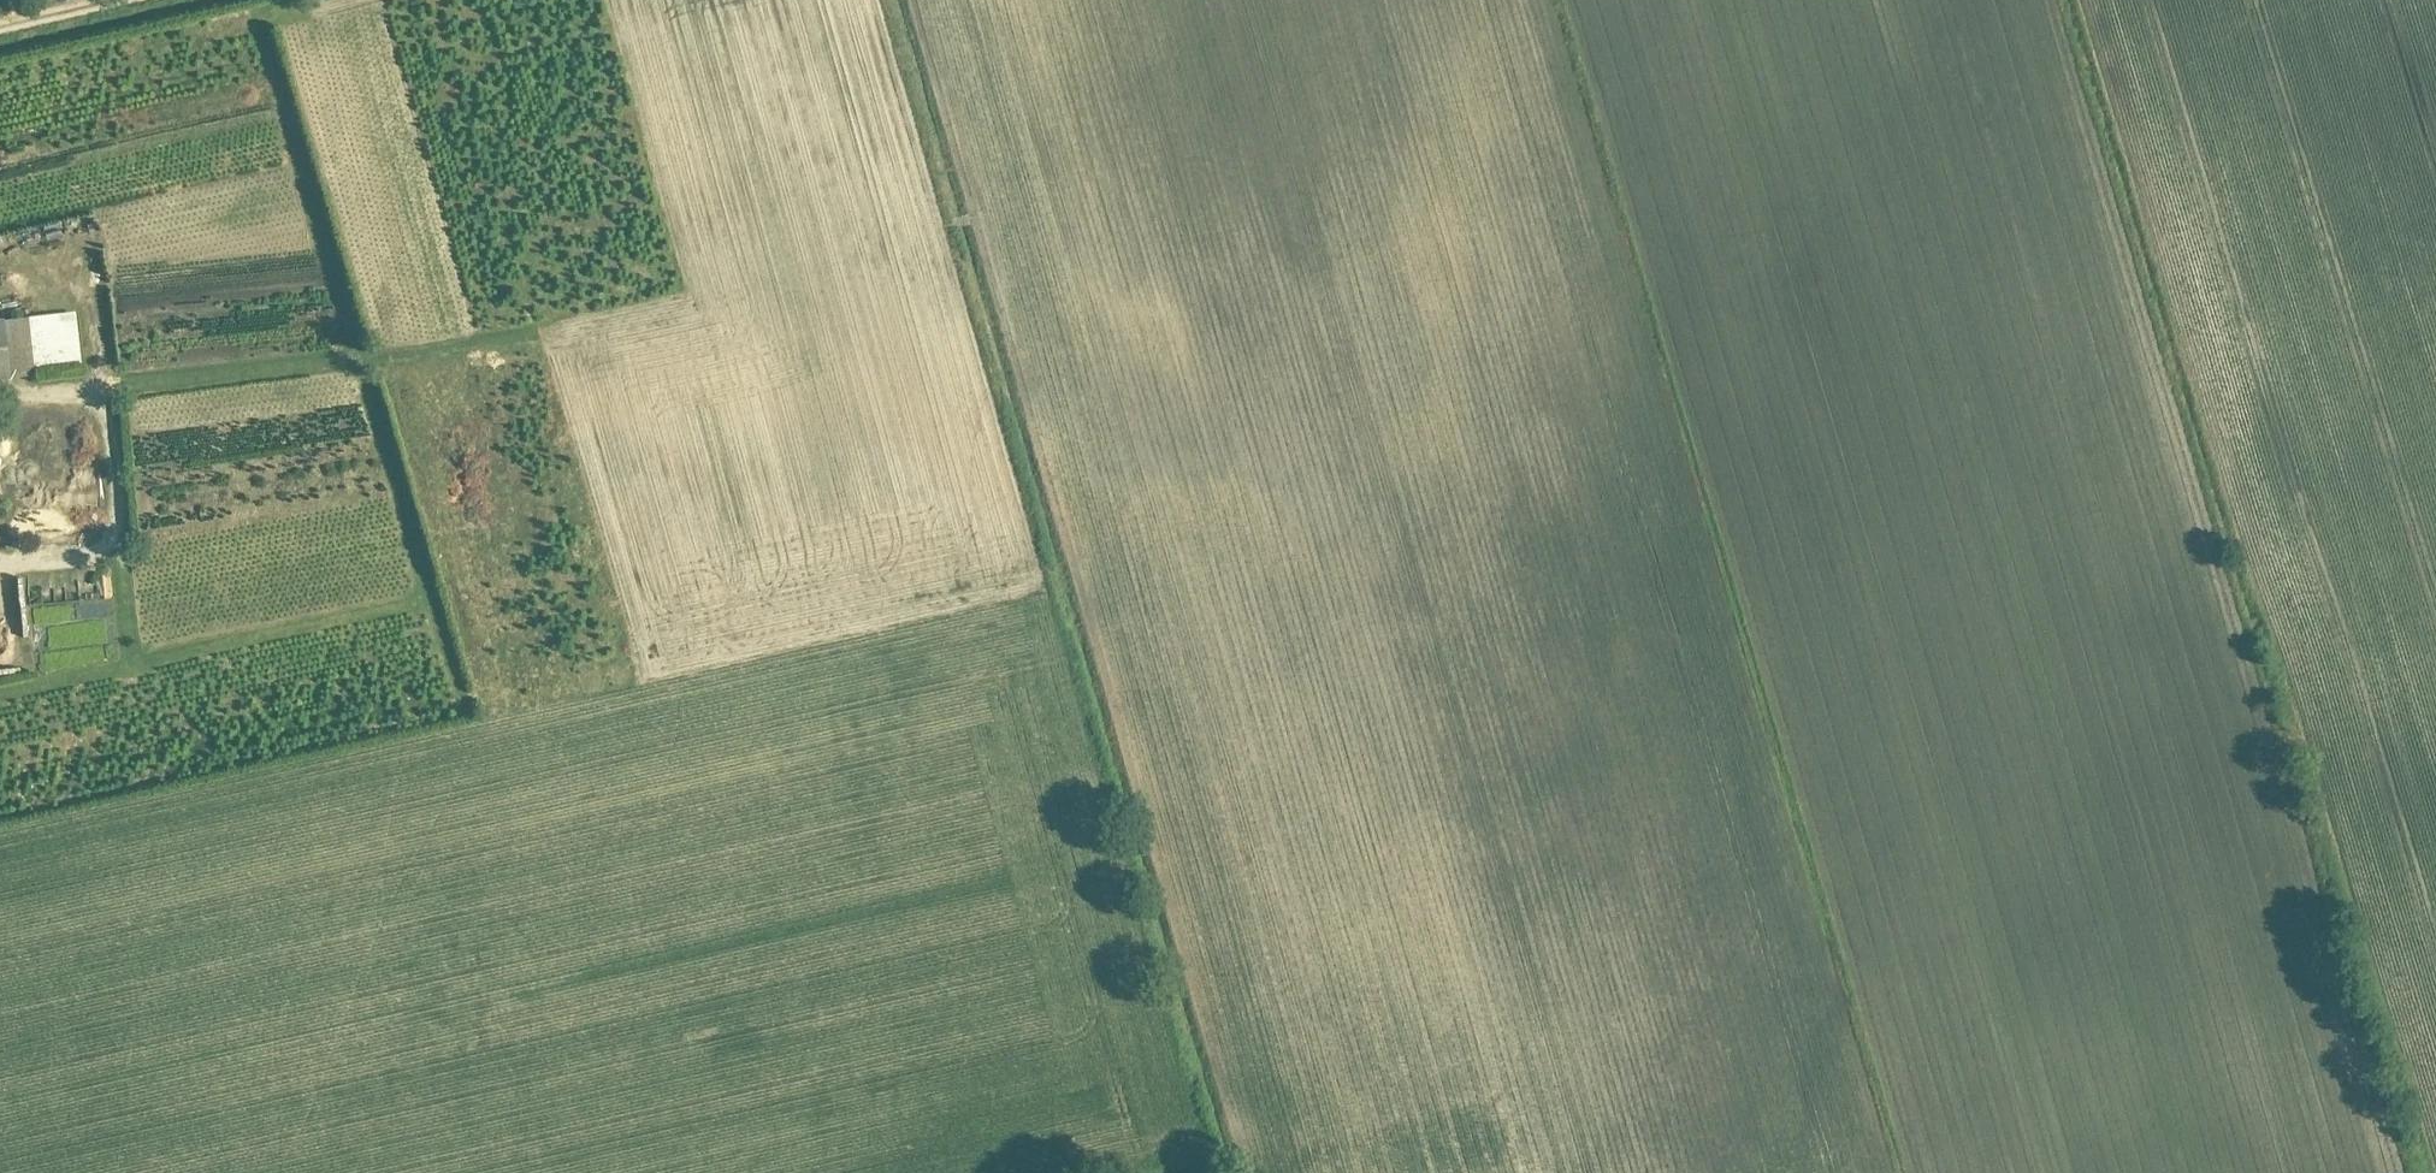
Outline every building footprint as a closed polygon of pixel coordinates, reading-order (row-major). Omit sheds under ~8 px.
[(22,322),(27,378),(80,373),(75,317),(22,322)]
